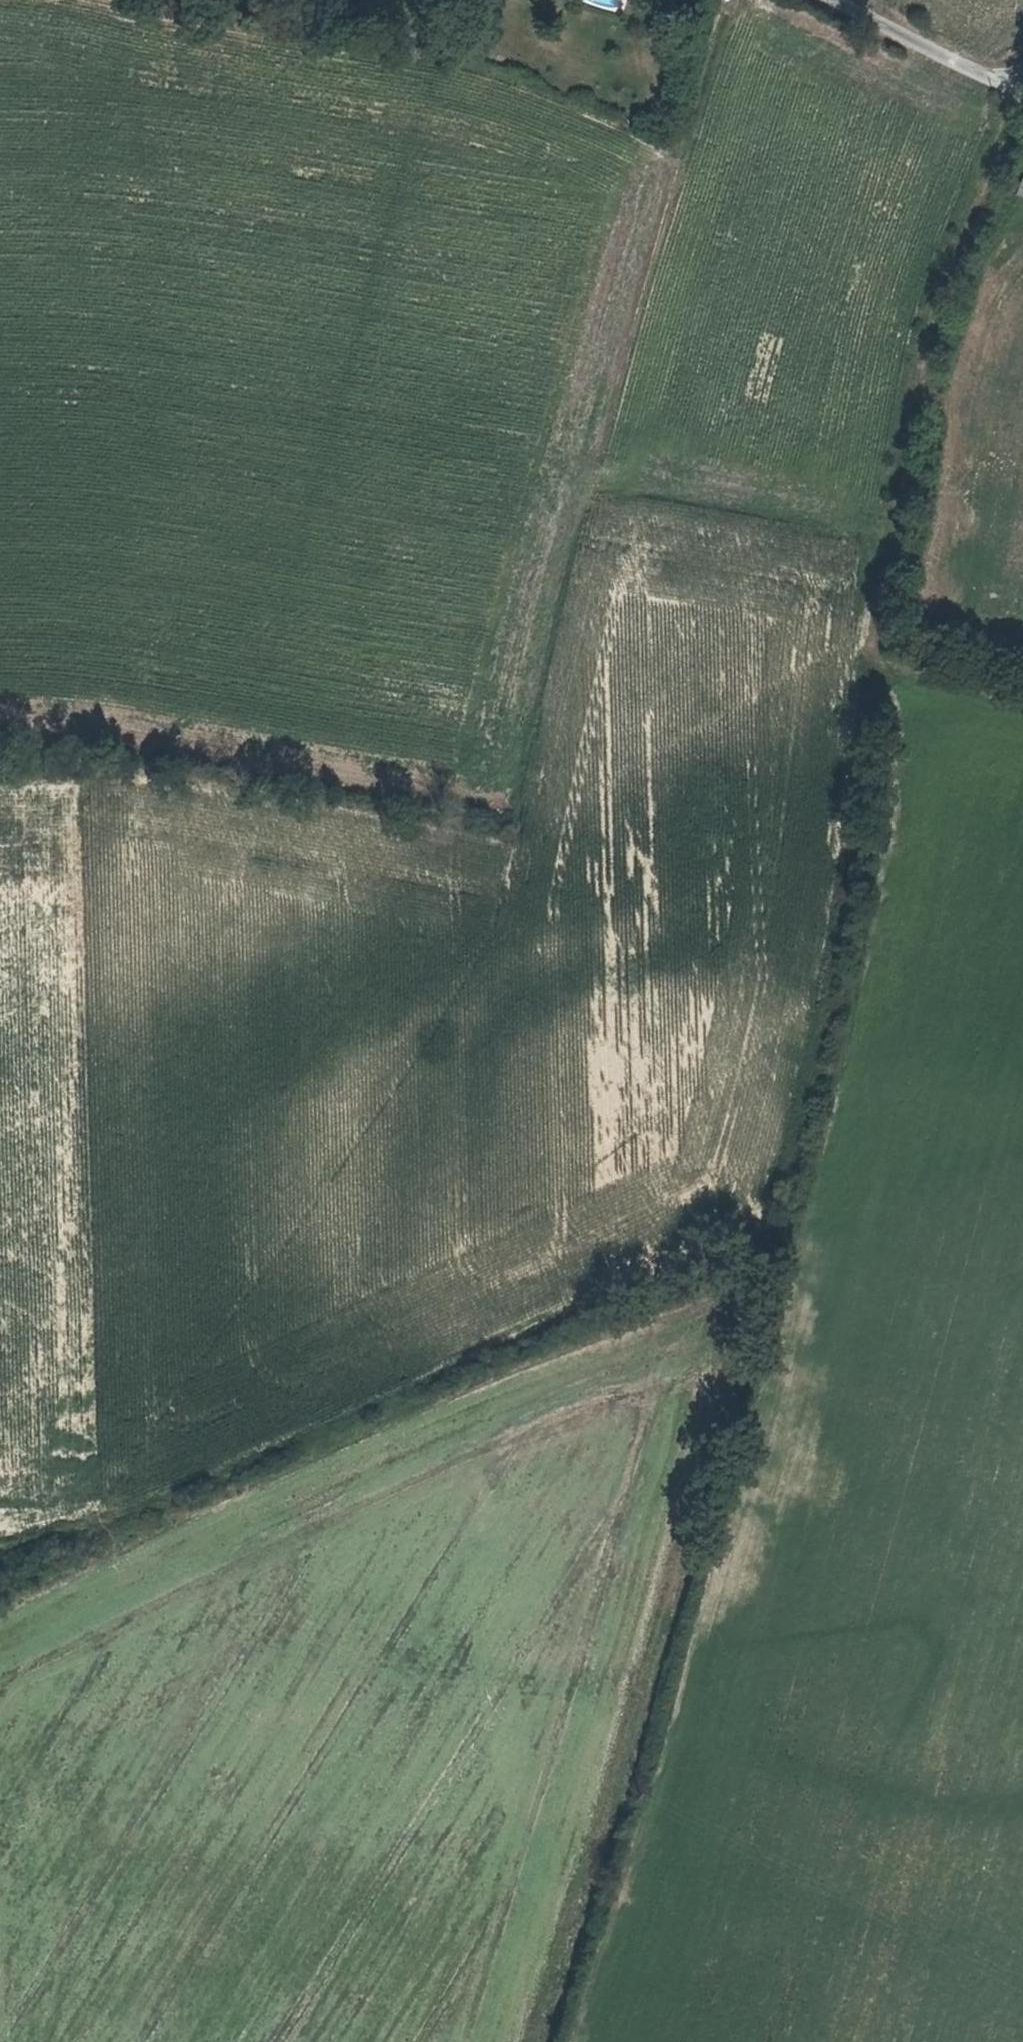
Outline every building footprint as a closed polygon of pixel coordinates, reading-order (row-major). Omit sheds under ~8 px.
[(1014,194),(1022,198),(1022,174),(1014,194)]
